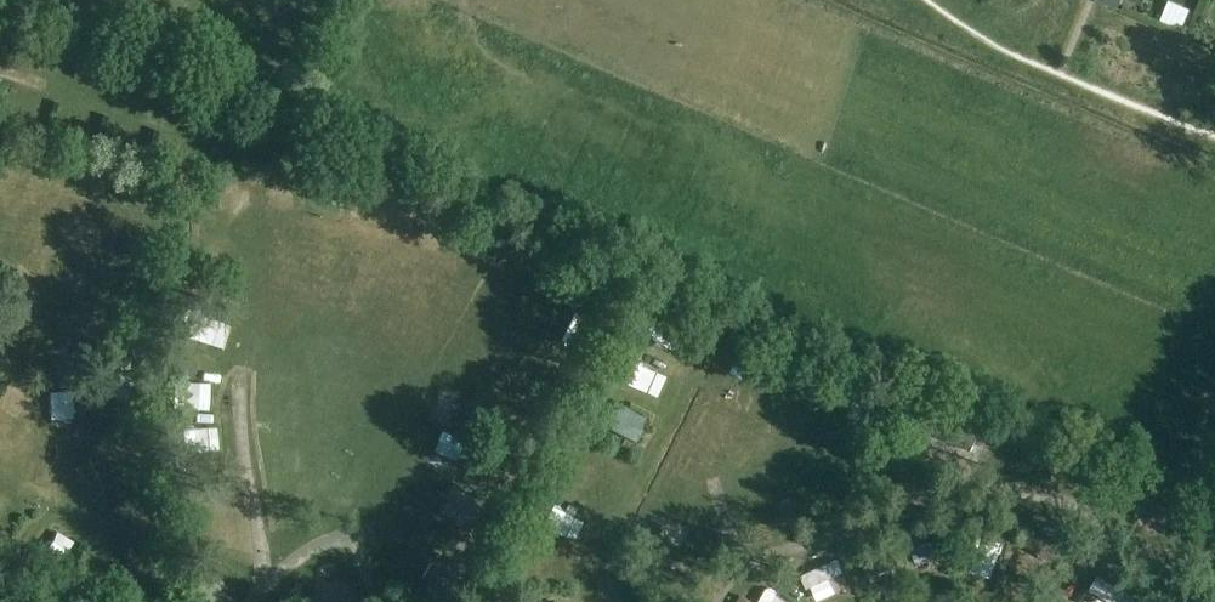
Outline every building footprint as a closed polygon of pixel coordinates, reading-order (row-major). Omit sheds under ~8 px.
[(627,339),(661,354),(670,335),(635,320),(627,339)] [(616,401),(620,385),(605,382),(601,397),(616,401)] [(176,416),(204,416),(203,396),(176,397),(176,416)] [(971,412),(945,402),(942,408),(933,405),(923,430),(975,451),(979,440),(985,425),(969,419),(971,412)] [(591,419),(600,424),(606,414),(597,408),(591,419)] [(558,534),(572,510),(550,496),(535,520),(558,534)] [(993,562),(1000,540),(978,533),(972,556),(993,562)] [(800,570),(809,595),(837,585),(828,560),(800,570)] [(755,601),(793,601),(794,600),(764,585),(755,601)]
